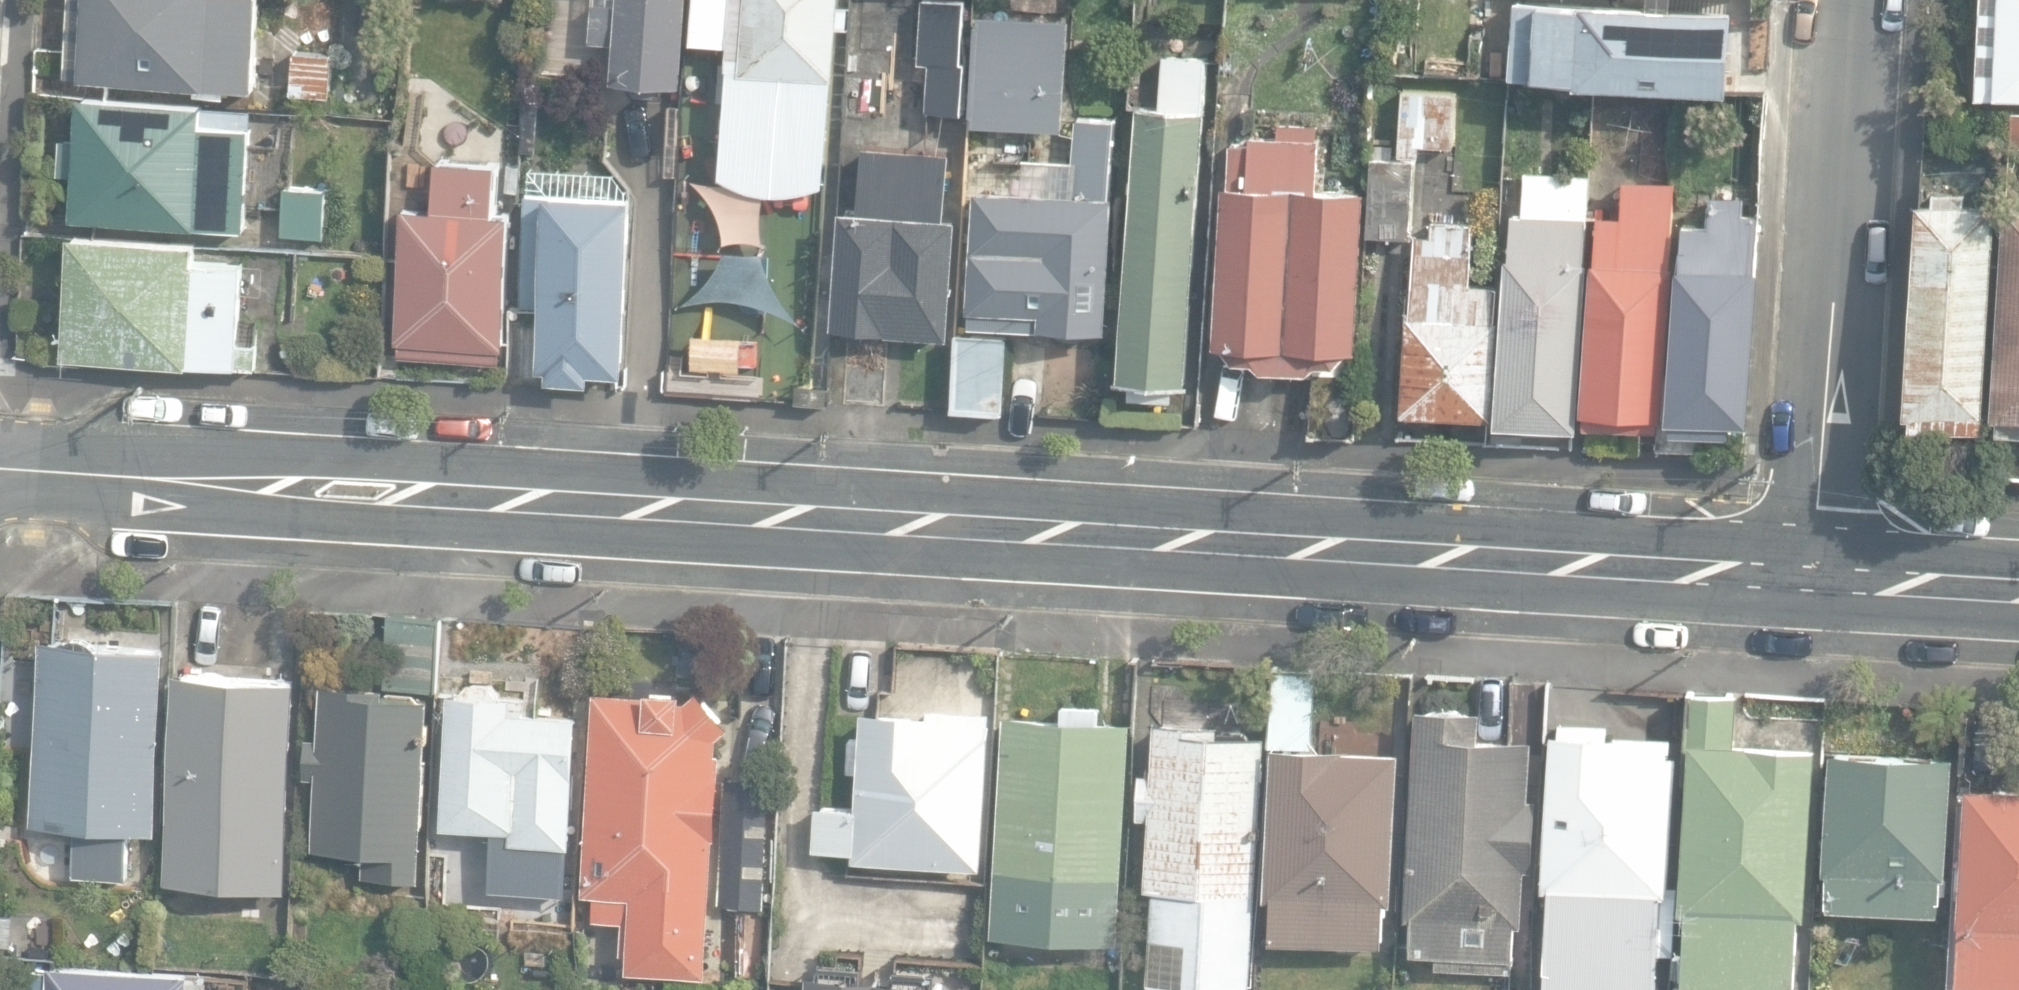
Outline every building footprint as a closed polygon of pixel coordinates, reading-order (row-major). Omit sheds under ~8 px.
[(256,89),(262,0),(86,0),(81,79),(256,89)] [(680,85),(686,0),(593,0),(590,43),(611,44),(609,80),(680,85)] [(784,194),(798,193),(811,190),(823,185),(835,0),(731,0),(722,175),(733,182),(745,187),(758,191),(771,193),(784,194)] [(965,112),(967,60),(963,60),(965,0),(922,0),(919,62),(930,62),(927,109),(965,112)] [(1733,9),(1555,0),(1513,0),(1510,75),(1577,78),(1577,83),(1729,91),(1733,9)] [(2018,90),(2018,0),(1979,0),(1974,87),(2018,90)] [(974,124),(1063,129),(1070,17),(981,12),(980,21),(977,22),(971,113),(974,113),(974,124)] [(289,88),(326,90),(330,47),(293,44),(289,88)] [(1125,386),(1171,389),(1172,378),(1183,378),(1201,49),(1158,46),(1155,98),(1132,97),(1117,373),(1126,373),(1125,386)] [(1396,156),(1412,156),(1422,157),(1422,143),(1453,144),(1456,80),(1399,78),(1396,151),(1396,156)] [(71,212),(242,219),(247,118),(203,116),(204,96),(78,90),(76,130),(61,129),(59,168),(73,168),(71,212)] [(2010,103),(2008,141),(2018,141),(2018,104),(2010,103)] [(1111,195),(1115,117),(1075,114),(1072,159),(1024,157),(1022,192),(975,189),(967,325),(1106,333),(1114,196),(1111,195)] [(1257,363),(1306,364),(1317,355),(1334,356),(1345,344),(1353,344),(1360,184),(1317,182),(1319,116),(1275,115),(1275,127),(1239,127),(1237,135),(1228,135),(1226,176),(1220,176),(1210,336),(1217,336),(1230,352),(1249,352),(1257,363)] [(861,335),(875,333),(885,326),(945,330),(955,211),(943,210),(947,142),(859,137),(856,204),(836,202),(830,322),(842,323),(847,330),(861,335)] [(1409,229),(1412,156),(1396,156),(1396,151),(1367,150),(1364,228),(1409,229)] [(400,350),(500,355),(500,343),(504,343),(512,206),(495,206),(498,157),(437,154),(435,204),(404,202),(397,338),(401,338),(400,350)] [(1490,430),(1520,432),(1520,419),(1572,422),(1581,254),(1578,254),(1580,211),(1584,212),(1587,166),(1519,162),(1516,206),(1508,206),(1506,252),(1503,251),(1494,397),(1491,397),(1490,430)] [(1579,420),(1651,425),(1667,175),(1596,171),(1579,420)] [(279,228),(324,231),(327,182),(283,179),(279,228)] [(543,376),(588,379),(589,366),(620,369),(633,189),(525,183),(519,302),(539,303),(535,365),(544,366),(543,376)] [(1672,432),(1729,436),(1730,422),(1747,423),(1761,216),(1743,215),(1744,196),(1711,194),(1709,225),(1682,223),(1669,419),(1672,419),(1672,432)] [(1906,417),(1979,421),(1991,198),(1913,194),(1901,402),(1907,402),(1906,417)] [(2018,431),(2018,206),(2003,205),(1995,416),(1998,416),(1998,430),(2018,431)] [(1404,408),(1481,411),(1487,274),(1466,274),(1469,216),(1428,214),(1428,228),(1412,227),(1404,408)] [(62,350),(254,362),(255,337),(236,336),(242,248),(193,245),(194,236),(69,228),(62,350)] [(950,403),(998,405),(1001,331),(953,329),(950,403)] [(693,365),(741,369),(743,339),(695,336),(693,365)] [(842,402),(883,403),(886,341),(844,340),(842,402)] [(1312,435),(1357,436),(1359,374),(1315,373),(1312,435)] [(796,401),(827,402),(828,386),(797,384),(796,401)] [(1998,430),(1996,473),(2018,474),(2018,431),(1998,430)] [(71,873),(125,876),(128,827),(154,829),(165,641),(41,634),(30,820),(74,823),(71,873)] [(164,875),(284,882),(297,670),(177,663),(164,874),(164,875)] [(1271,938),(1382,944),(1383,904),(1392,904),(1400,750),(1315,745),(1319,669),(1275,666),(1271,744),(1275,744),(1267,894),(1274,896),(1271,938)] [(494,869),(570,873),(579,713),(526,710),(526,697),(509,694),(494,678),(477,677),(462,690),(453,690),(444,824),(497,826),(494,869)] [(622,962),(697,965),(698,921),(704,918),(708,828),(716,827),(719,739),(712,739),(713,728),(725,714),(694,677),(677,688),(676,679),(643,678),(643,682),(590,678),(579,884),(588,884),(587,909),(617,909),(615,942),(623,943),(622,962)] [(358,868),(418,871),(427,692),(382,690),(382,684),(320,681),(317,733),(310,733),(308,776),(314,776),(310,846),(359,849),(358,868)] [(1680,977),(1790,981),(1792,903),(1807,904),(1812,738),(1729,735),(1730,684),(1687,683),(1684,767),(1682,767),(1678,897),(1682,897),(1680,977)] [(1129,706),(1091,703),(1060,701),(1059,714),(1003,710),(987,919),(1112,928),(1129,706)] [(829,911),(894,916),(897,860),(981,865),(991,708),(925,704),(925,709),(860,705),(854,808),(814,805),(811,848),(851,851),(851,863),(833,862),(829,911)] [(1486,707),(1415,704),(1403,950),(1438,952),(1437,967),(1509,971),(1511,929),(1526,930),(1529,865),(1537,866),(1540,799),(1531,799),(1533,738),(1485,735),(1486,707)] [(1603,717),(1556,715),(1555,724),(1548,723),(1539,878),(1547,879),(1541,985),(1628,989),(1652,989),(1655,942),(1668,943),(1669,910),(1664,910),(1674,745),(1665,745),(1666,729),(1603,726),(1603,717)] [(1266,734),(1214,731),(1215,726),(1152,722),(1149,772),(1137,771),(1134,816),(1146,817),(1141,890),(1153,891),(1147,984),(1247,989),(1250,989),(1266,734)] [(1826,903),(1940,910),(1942,874),(1950,874),(1957,758),(1830,750),(1823,867),(1829,868),(1826,903)] [(718,903),(766,906),(773,780),(724,778),(718,903)] [(1966,784),(1956,983),(1977,984),(1977,989),(2018,989),(2018,787),(1966,784)] [(14,913),(0,913),(0,943),(13,944),(14,913)] [(192,970),(51,962),(51,967),(34,966),(32,989),(191,989),(192,970)]
